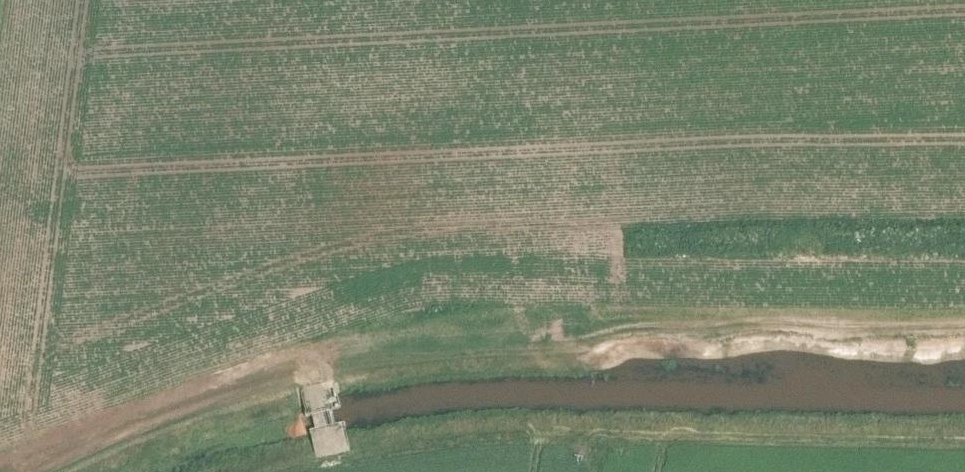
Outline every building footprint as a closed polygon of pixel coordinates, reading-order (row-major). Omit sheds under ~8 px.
[(311,386),(300,389),(305,408),(307,414),(311,414),(313,419),(313,423),(313,428),(313,431),(315,457),(324,456),(349,451),(347,429),(346,417),(333,419),(332,414),(331,409),(340,406),(337,395),(334,381),(311,386)]
